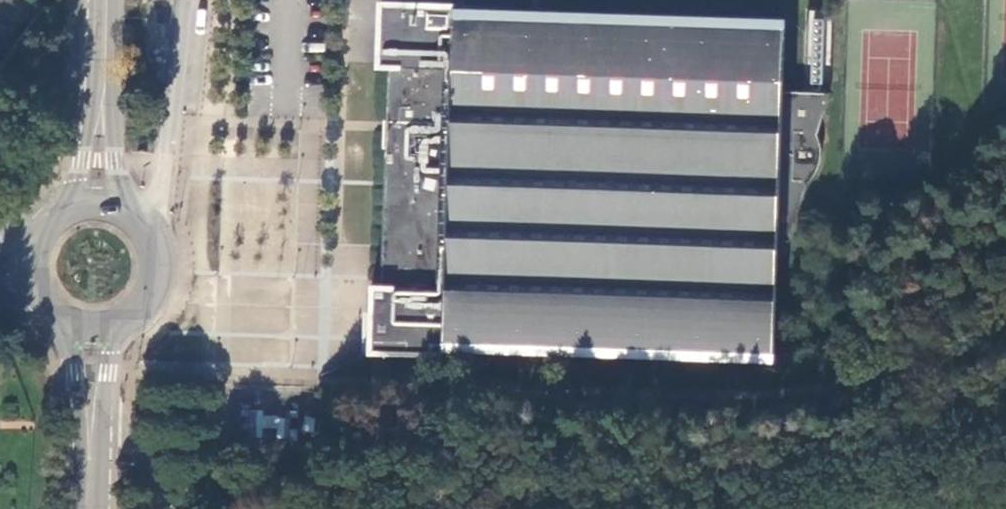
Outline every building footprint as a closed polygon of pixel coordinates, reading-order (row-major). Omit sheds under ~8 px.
[(374,281),(372,349),(448,352),(448,342),(773,354),(776,236),(790,236),(806,182),(815,174),(820,160),(820,143),(818,133),(828,93),(783,91),(784,24),(459,14),(459,5),(385,3),(383,64),(391,65),(386,282),(374,281)] [(297,441),(299,417),(247,412),(245,437),(297,441)]
